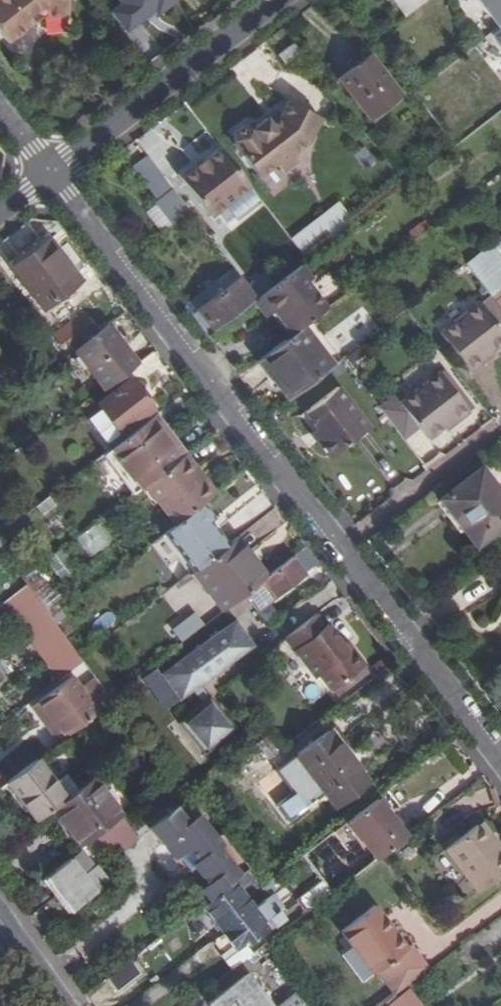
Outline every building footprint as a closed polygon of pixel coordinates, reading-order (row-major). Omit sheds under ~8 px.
[(5,46),(38,20),(67,15),(65,0),(0,0),(0,40),(5,46)] [(426,0),(390,0),(403,17),(426,0)] [(500,27),(500,0),(470,0),(494,32),(500,27)] [(128,20),(116,29),(143,69),(156,59),(128,20)] [(288,44),(275,54),(282,63),(295,53),(288,44)] [(350,65),(354,69),(365,61),(361,56),(350,65)] [(367,59),(365,61),(354,69),(351,71),(355,76),(342,85),(369,120),(397,99),(367,59)] [(355,76),(351,71),(339,81),(342,85),(355,76)] [(306,144),(319,120),(286,103),(277,119),(274,122),(266,128),(263,124),(261,122),(248,132),(246,130),(239,129),(229,136),(229,143),(230,146),(229,146),(255,180),(269,169),(275,177),(289,167),(284,161),(306,144)] [(373,126),(395,111),(390,105),(369,120),(373,126)] [(271,118),(263,124),(266,128),(274,122),(271,118)] [(361,149),(351,157),(361,170),(371,162),(361,149)] [(246,189),(216,151),(176,182),(206,220),(246,189)] [(159,179),(143,158),(129,169),(154,203),(150,205),(165,226),(185,212),(159,179)] [(165,226),(150,205),(138,214),(153,235),(165,226)] [(324,220),(336,236),(347,227),(335,211),(324,220)] [(313,224),(292,235),(300,250),(321,238),(313,224)] [(423,232),(417,226),(405,235),(411,242),(423,232)] [(6,266),(9,270),(44,244),(48,242),(45,236),(6,266)] [(44,244),(9,270),(40,310),(75,284),(44,244)] [(500,299),(500,276),(482,251),(462,266),(486,298),(492,306),(500,299)] [(308,321),(325,308),(310,288),(295,268),(253,299),(250,302),(260,313),(268,307),(290,335),(300,327),(308,321)] [(237,279),(230,270),(181,308),(189,317),(195,313),(194,312),(237,279)] [(310,288),(325,308),(340,297),(325,276),(310,288)] [(253,299),(237,279),(194,312),(195,313),(189,317),(204,337),(210,333),(250,302),(253,299)] [(492,306),(486,298),(476,306),(500,338),(500,317),(492,306)] [(492,306),(500,317),(500,299),(492,306)] [(500,342),(500,338),(476,306),(436,336),(465,374),(478,365),(476,361),(500,342)] [(52,339),(57,346),(79,327),(89,340),(96,335),(94,334),(81,317),(52,339)] [(338,361),(308,321),(300,327),(329,367),(338,361)] [(70,355),(100,393),(136,365),(121,347),(107,330),(104,326),(94,334),(96,335),(89,340),(70,355)] [(112,326),(107,330),(121,347),(125,343),(112,326)] [(67,357),(70,355),(89,340),(79,327),(57,346),(66,357),(67,357)] [(256,361),(285,401),(329,367),(300,327),(290,335),(256,361)] [(466,415),(450,393),(436,375),(396,405),(391,399),(376,410),(400,441),(415,429),(424,442),(451,422),(454,424),(466,415)] [(127,381),(96,405),(100,410),(118,434),(150,410),(127,381)] [(320,438),(314,443),(326,458),(365,428),(334,388),(301,414),(313,429),(320,438)] [(450,393),(466,415),(471,411),(454,391),(450,393)] [(118,434),(100,410),(86,421),(108,449),(122,439),(118,434)] [(153,414),(148,418),(163,437),(164,445),(171,447),(179,456),(183,453),(153,414)] [(131,493),(143,483),(179,456),(171,447),(164,445),(163,437),(148,418),(122,439),(108,449),(101,454),(131,493)] [(320,438),(313,429),(307,434),(314,443),(320,438)] [(203,479),(183,453),(179,456),(199,482),(203,479)] [(143,483),(173,524),(200,504),(214,493),(203,479),(199,482),(179,456),(143,483)] [(437,503),(472,549),(500,526),(500,503),(477,472),(437,503)] [(172,525),(160,534),(177,556),(173,559),(187,576),(188,575),(225,547),(207,522),(211,519),(200,504),(173,524),(172,525)] [(148,527),(156,537),(160,534),(172,525),(164,515),(148,527)] [(85,558),(111,540),(98,521),(71,539),(85,558)] [(248,567),(252,563),(234,540),(229,544),(248,567)] [(225,547),(188,575),(218,613),(241,595),(264,577),(252,563),(248,567),(229,544),(225,547)] [(303,547),(264,577),(241,595),(255,612),(301,575),(300,574),(315,563),(303,547)] [(33,604),(13,618),(32,643),(51,630),(33,604)] [(11,618),(1,605),(0,606),(0,626),(11,618)] [(62,620),(57,613),(47,620),(61,639),(69,632),(60,621),(62,620)] [(314,614),(282,638),(312,678),(316,676),(327,691),(363,665),(351,650),(347,652),(341,645),(327,625),(324,627),(314,614)] [(231,622),(157,677),(176,701),(188,692),(198,704),(172,724),(200,758),(233,730),(197,686),(201,683),(205,677),(214,673),(249,646),(231,622)] [(345,642),(341,645),(347,652),(351,650),(345,642)] [(9,687),(1,676),(12,668),(0,651),(0,694),(9,687)] [(71,680),(38,706),(64,739),(110,703),(107,699),(93,681),(80,691),(71,680)] [(58,744),(64,739),(38,706),(32,710),(58,744)] [(333,725),(327,729),(368,780),(374,776),(333,725)] [(368,780),(327,729),(295,754),(335,807),(368,780)] [(436,753),(426,765),(446,784),(457,772),(436,753)] [(35,761),(4,785),(34,822),(51,809),(57,805),(75,791),(63,775),(52,784),(35,761)] [(119,817),(90,779),(75,791),(57,805),(66,818),(60,822),(80,847),(97,834),(119,817)] [(375,799),(333,831),(347,849),(360,839),(375,859),(380,855),(404,837),(375,799)] [(57,805),(51,809),(60,822),(66,818),(57,805)] [(200,890),(209,901),(231,884),(248,871),(231,848),(224,854),(196,817),(193,819),(173,808),(146,829),(160,845),(164,843),(186,872),(196,864),(210,882),(200,890)] [(442,851),(476,893),(500,873),(500,854),(495,846),(492,849),(473,827),(442,851)] [(41,884),(64,914),(89,893),(101,883),(78,854),(41,884)] [(196,864),(186,872),(200,890),(210,882),(196,864)] [(209,901),(199,909),(219,936),(253,910),(231,884),(209,901)] [(304,897),(312,908),(329,895),(321,884),(304,897)] [(219,936),(212,941),(212,946),(218,955),(224,955),(246,938),(250,943),(269,928),(271,930),(277,925),(261,904),(253,910),(219,936)] [(405,987),(428,969),(410,945),(404,950),(371,907),(337,933),(347,945),(337,953),(360,983),(377,970),(396,993),(405,987)] [(246,938),(224,955),(228,960),(250,943),(246,938)] [(129,962),(106,979),(117,994),(140,975),(129,962)] [(247,977),(211,1004),(212,1005),(269,1005),(247,977)] [(381,1005),(427,1005),(413,985),(381,1005)] [(295,995),(280,1005),(304,1005),(295,995)]
